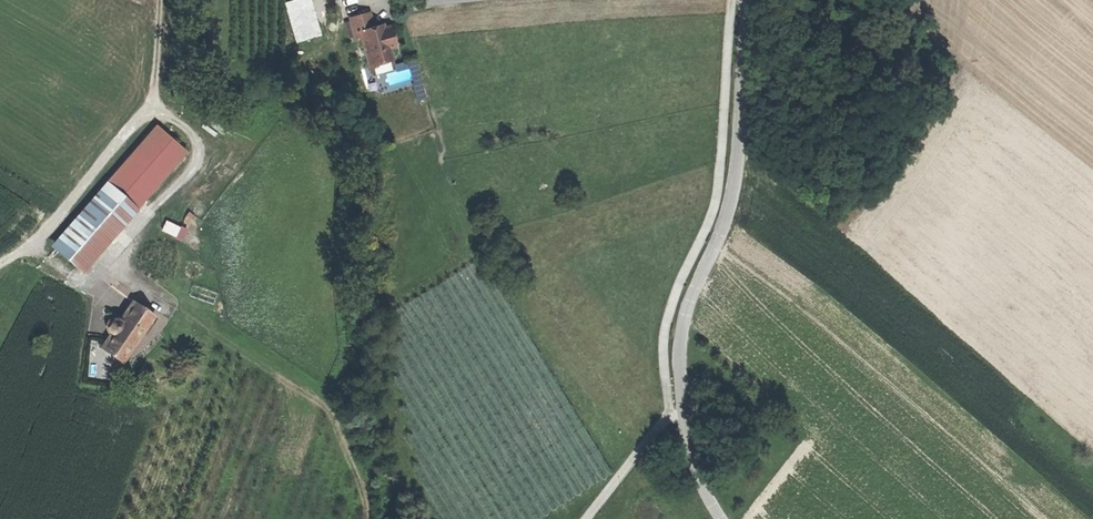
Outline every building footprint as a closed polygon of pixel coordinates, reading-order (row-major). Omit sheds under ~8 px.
[(351,19),(355,35),(361,33),(370,64),(392,57),(388,45),(387,41),(393,39),(391,33),(389,26),(384,28),(383,24),(373,26),(369,11),(350,17),(351,19)] [(349,36),(355,35),(351,19),(345,20),(349,36)] [(394,67),(392,57),(370,64),(372,73),(394,67)] [(335,89),(343,97),(350,91),(343,83),(335,89)] [(343,97),(353,110),(361,104),(350,91),(343,97)] [(156,123),(108,177),(138,202),(185,149),(156,123)] [(56,248),(79,268),(134,207),(111,186),(56,248)] [(182,238),(185,228),(163,221),(160,232),(182,238)] [(106,342),(127,356),(155,316),(134,301),(106,342)] [(122,362),(127,356),(106,342),(102,348),(122,362)] [(147,383),(149,389),(158,386),(156,380),(147,383)]
